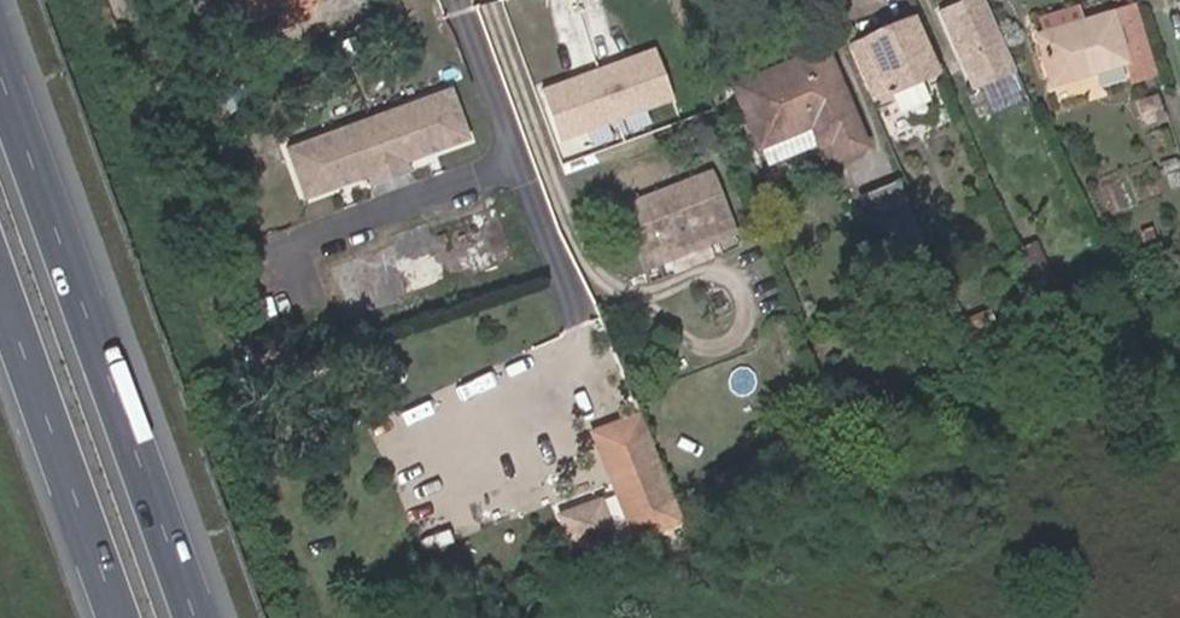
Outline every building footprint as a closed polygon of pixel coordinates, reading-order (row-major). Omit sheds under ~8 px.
[(268,13),(282,8),(288,23),(311,14),(306,0),(263,0),(268,13)] [(984,0),(963,0),(939,11),(974,88),(1015,70),(984,0)] [(1156,74),(1135,4),(1111,11),(1080,21),(1044,32),(1035,34),(1049,84),(1126,61),(1132,81),(1156,74)] [(1044,32),(1080,21),(1076,7),(1040,18),(1044,32)] [(934,70),(911,17),(863,38),(886,92),(894,88),(916,78),(934,70)] [(654,45),(541,86),(561,142),(675,102),(654,45)] [(864,145),(823,48),(733,86),(757,146),(764,143),(806,125),(810,124),(817,140),(818,144),(830,140),(837,156),(864,145)] [(925,98),(916,78),(894,88),(903,108),(925,98)] [(406,162),(470,139),(451,87),(408,102),(409,106),(329,135),(327,132),(284,147),(303,200),(367,177),(370,186),(409,172),(406,162)] [(1163,117),(1156,94),(1138,101),(1145,123),(1163,117)] [(770,159),(817,140),(810,124),(806,125),(764,143),(770,159)] [(734,231),(710,171),(619,207),(643,267),(734,231)] [(892,264),(929,251),(902,177),(865,190),(892,264)] [(604,428),(640,414),(638,408),(591,427),(633,533),(645,528),(604,428)] [(645,528),(680,514),(640,414),(604,428),(645,528)] [(559,505),(566,542),(614,533),(607,495),(559,505)]
